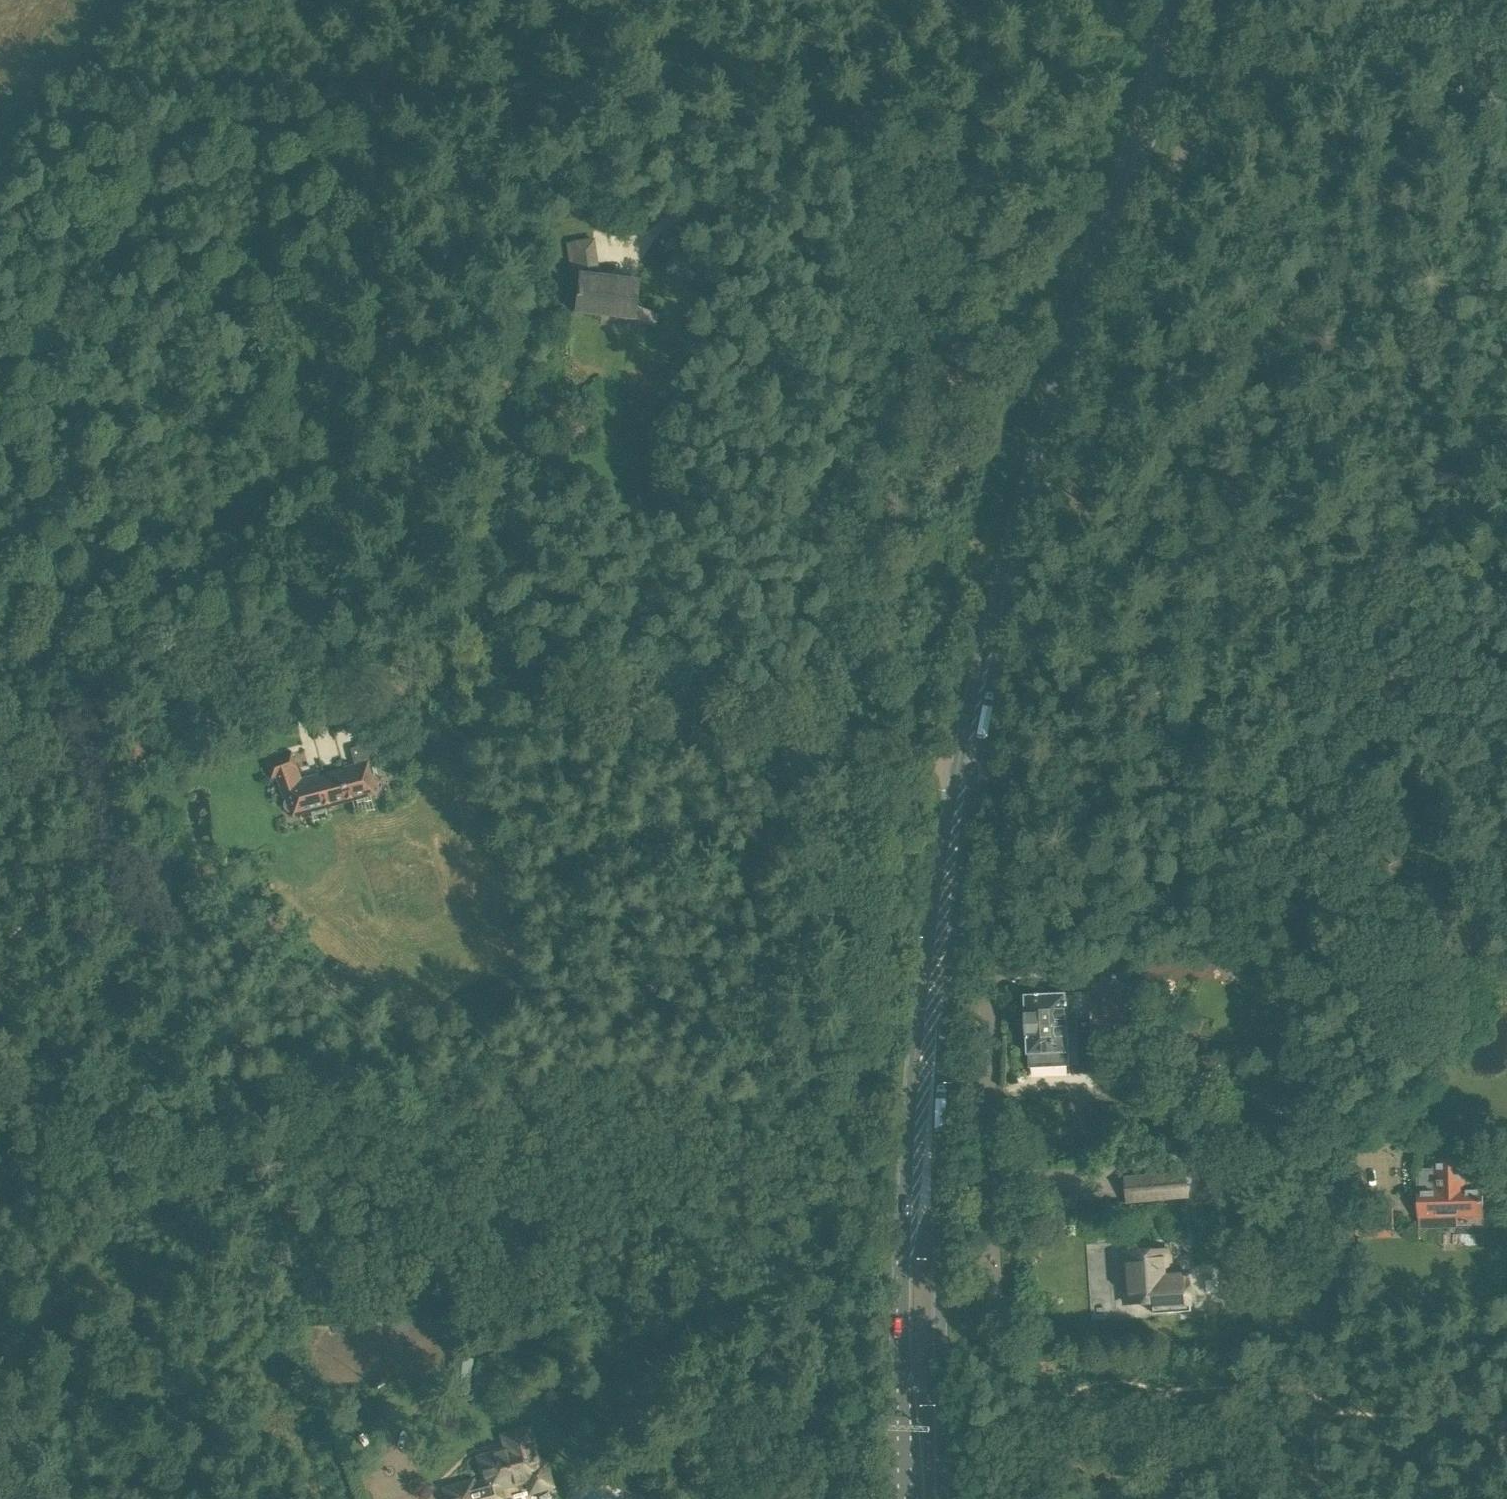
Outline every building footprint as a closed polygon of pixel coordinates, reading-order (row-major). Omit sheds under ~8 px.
[(598,276),(592,239),(566,243),(572,264),(579,263),(583,272),(580,313),(632,319),(637,281),(598,276)] [(382,761),(378,743),(377,743),(377,742),(376,741),(375,740),(374,740),(372,740),(358,744),(358,746),(352,748),(351,749),(350,750),(350,751),(353,763),(354,764),(355,765),(356,765),(357,765),(359,764),(360,765),(300,781),(289,754),(266,763),(272,779),(278,777),(292,814),(374,793),(367,764),(365,764),(364,763),(380,759),(381,762),(382,761)] [(1219,965),(1247,964),(1246,952),(1218,953),(1219,965)] [(1051,995),(1051,992),(1040,993),(1040,996),(1026,996),(1028,1035),(1047,1034),(1047,1026),(1067,1025),(1067,1019),(1081,1019),(1081,1014),(1090,1013),(1089,994),(1051,995)] [(1078,1031),(1078,1021),(1077,1021),(1078,1065),(1094,1065),(1094,1050),(1097,1050),(1097,1031),(1093,1031),(1078,1031)] [(1029,1068),(1069,1066),(1067,1025),(1047,1026),(1047,1034),(1028,1035),(1029,1068)] [(1466,1168),(1466,1161),(1434,1162),(1434,1169),(1418,1169),(1420,1219),(1482,1216),(1480,1168),(1466,1168)] [(1227,1167),(1217,1168),(1218,1176),(1228,1175),(1227,1167)] [(1129,1202),(1155,1200),(1187,1197),(1185,1172),(1127,1178),(1129,1202)] [(1217,1206),(1222,1184),(1201,1179),(1196,1201),(1217,1206)] [(1170,1262),(1169,1249),(1129,1251),(1131,1284),(1125,1284),(1126,1300),(1153,1299),(1154,1311),(1191,1309),(1189,1271),(1175,1272),(1174,1262),(1170,1262)] [(469,1395),(473,1360),(454,1358),(450,1392),(469,1395)] [(528,1428),(501,1436),(505,1451),(494,1454),(494,1453),(476,1458),(483,1481),(472,1484),(472,1481),(443,1489),(446,1498),(502,1498),(499,1489),(525,1482),(526,1485),(528,1487),(529,1488),(530,1489),(532,1490),(534,1490),(537,1491),(539,1491),(540,1490),(542,1490),(543,1489),(545,1488),(546,1487),(547,1486),(547,1484),(548,1483),(549,1481),(549,1479),(544,1462),(539,1463),(528,1428)]
